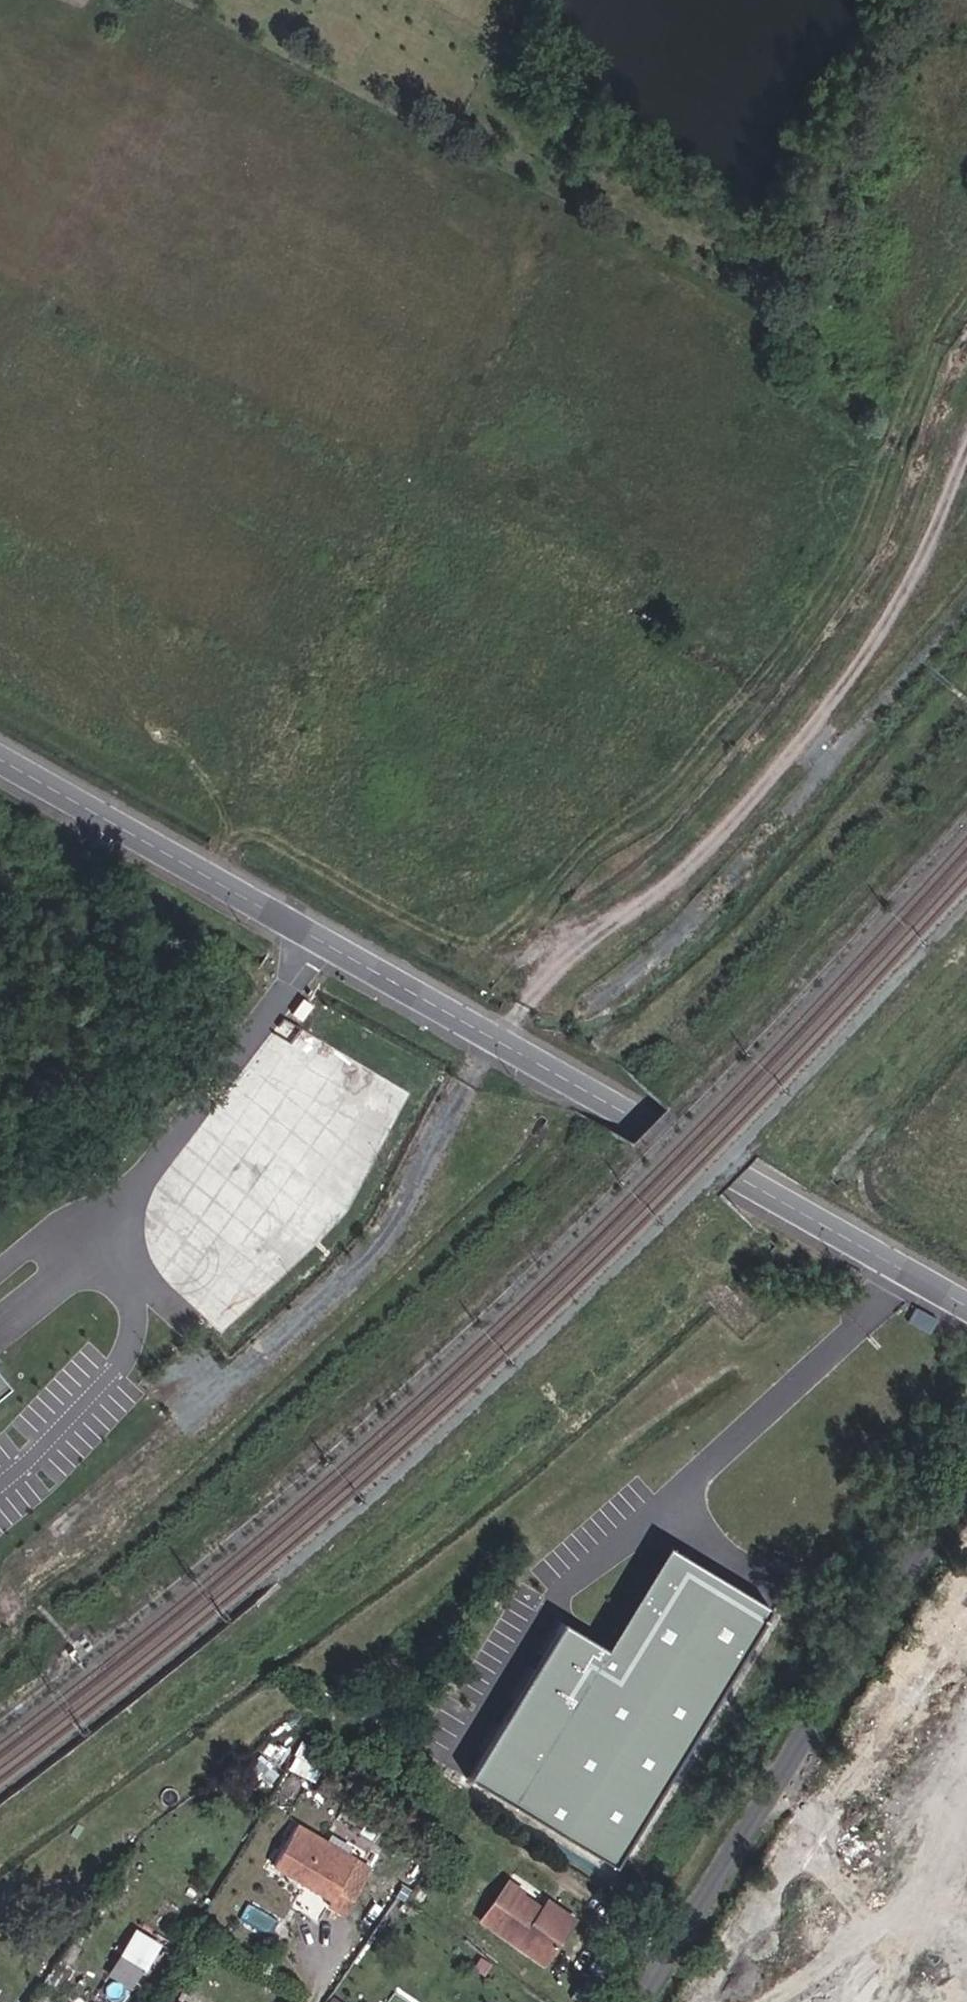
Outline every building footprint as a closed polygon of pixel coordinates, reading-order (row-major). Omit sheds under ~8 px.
[(765,1608),(666,1549),(605,1651),(561,1625),(469,1779),(613,1864),(765,1608)] [(353,1859),(295,1825),(272,1864),(303,1882),(305,1878),(314,1883),(311,1887),(330,1898),(326,1904),(341,1913),(359,1883),(344,1874),(353,1859)] [(311,1887),(314,1883),(305,1878),(303,1882),(311,1887)] [(563,1930),(537,1911),(515,1895),(517,1892),(503,1882),(477,1918),(539,1963),(563,1930)] [(568,1922),(542,1903),(537,1911),(563,1930),(568,1922)] [(132,1988),(142,1971),(121,1958),(111,1975),(132,1988)]
